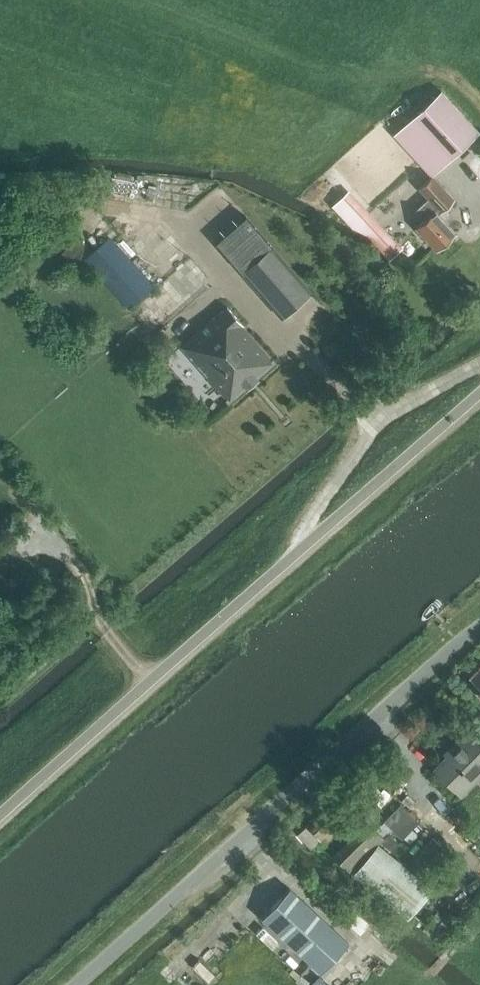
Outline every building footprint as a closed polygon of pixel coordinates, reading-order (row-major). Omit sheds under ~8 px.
[(407,122),(444,164),(479,132),(443,90),(407,122)] [(455,199),(433,175),(419,187),(441,211),(455,199)] [(349,191),(334,206),(351,224),(354,227),(365,233),(389,257),(401,246),(377,221),(349,191)] [(426,217),(416,227),(437,250),(456,232),(429,204),(421,211),(426,217)] [(110,235),(109,236),(84,259),(129,309),(155,284),(110,235)] [(243,272),(282,316),(312,291),(273,246),(243,272)] [(227,306),(181,346),(227,399),(228,401),(246,385),(248,387),(258,378),(256,376),(273,362),(274,361),(273,359),(242,325),(243,324),(227,306)] [(477,691),(479,693),(479,669),(471,679),(479,688),(477,691)] [(471,736),(466,731),(441,754),(444,757),(431,770),(460,798),(479,777),(479,776),(478,774),(479,772),(479,744),(471,736)] [(402,838),(418,822),(401,805),(385,821),(402,838)] [(324,847),(340,830),(323,811),(297,836),(310,852),(320,843),(324,847)] [(377,841),(383,835),(360,814),(343,831),(349,835),(332,853),(350,870),(377,841)] [(407,865),(424,878),(448,849),(433,836),(424,847),(423,846),(407,865)] [(377,841),(350,870),(406,918),(432,889),(377,841)] [(349,942),(289,887),(262,916),(322,972),(349,942)]
